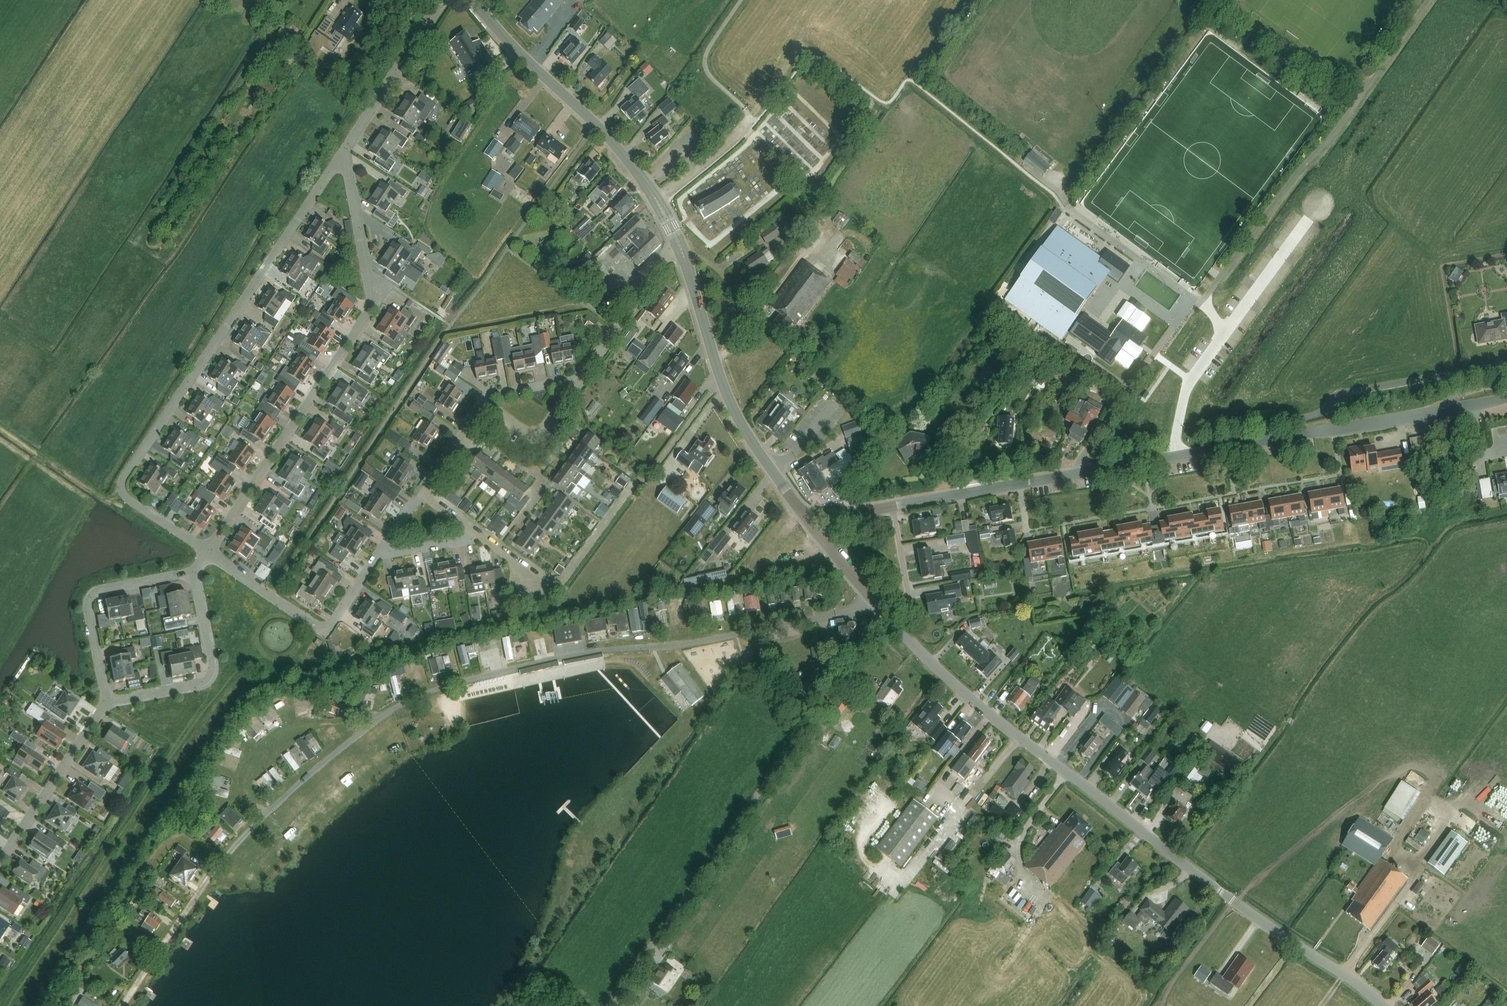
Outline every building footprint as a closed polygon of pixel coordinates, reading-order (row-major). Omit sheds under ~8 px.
[(519,17),(523,20),(520,23),(530,32),(533,29),(537,32),(564,0),(534,0),(519,17)] [(334,30),(336,32),(333,36),(328,33),(334,23),(326,17),(305,50),(316,57),(323,46),(334,54),(345,38),(349,40),(358,27),(355,25),(362,15),(353,8),(351,11),(348,9),(334,30)] [(584,23),(577,18),(570,28),(576,33),(584,23)] [(473,45),(466,33),(450,42),(459,56),(458,57),(470,76),(493,62),(480,40),(473,45)] [(617,42),(608,33),(599,42),(608,51),(617,42)] [(298,39),(291,35),(286,42),(282,48),(289,53),(298,39)] [(572,65),(587,49),(572,36),(565,44),(569,48),(562,55),(572,65)] [(282,48),(286,42),(280,37),(271,51),(278,55),(282,48)] [(370,46),(365,53),(368,55),(374,45),(370,42),(368,45),(370,46)] [(598,88),(613,71),(596,55),(588,64),(595,70),(587,78),(598,88)] [(647,64),(640,69),(644,73),(651,68),(647,64)] [(273,85),(279,78),(274,74),(268,81),(273,85)] [(627,87),(635,96),(620,109),(631,121),(646,108),(638,100),(649,90),(638,77),(627,87)] [(403,105),(419,116),(425,107),(432,111),(437,105),(422,95),(417,101),(407,95),(404,100),(405,101),(403,105)] [(470,101),(463,105),(470,116),(481,109),(475,100),(471,103),(470,101)] [(666,117),(676,109),(669,100),(659,107),(666,117)] [(412,127),(419,116),(403,105),(399,110),(397,110),(394,115),(404,121),(401,126),(413,135),(417,130),(412,127)] [(868,117),(872,112),(866,107),(862,113),(868,117)] [(532,142),(541,129),(522,115),(512,129),(518,133),(513,139),(512,139),(505,149),(515,155),(521,145),(520,144),(525,137),(532,142)] [(646,135),(647,136),(655,146),(669,136),(663,128),(669,123),(664,116),(652,125),(654,129),(646,135)] [(463,119),(452,135),(460,141),(471,124),(463,119)] [(376,141),(393,152),(398,146),(402,149),(408,140),(395,131),(392,136),(383,130),(376,141)] [(546,133),(536,148),(548,157),(550,154),(560,161),(568,149),(546,133)] [(417,139),(423,144),(426,139),(420,135),(417,139)] [(494,139),(484,154),(492,160),(503,145),(494,139)] [(389,159),(393,152),(376,141),(369,152),(377,158),(374,163),(389,173),(395,163),(389,159)] [(1042,177),(1051,166),(1032,150),(1023,161),(1042,177)] [(531,155),(525,163),(530,167),(536,159),(531,155)] [(577,173),(579,174),(576,178),(574,177),(569,184),(576,190),(584,179),(590,183),(600,170),(601,170),(590,162),(587,165),(585,163),(577,173)] [(516,179),(525,168),(518,163),(509,173),(516,179)] [(492,170),(483,186),(491,191),(501,175),(492,170)] [(609,177),(599,189),(597,188),(588,198),(601,210),(609,201),(610,202),(622,189),(609,177)] [(375,194),(392,205),(399,195),(403,198),(407,192),(394,183),(390,189),(382,184),(375,194)] [(703,220),(718,212),(738,199),(740,192),(736,187),(730,185),(722,191),(708,199),(694,206),(703,220)] [(491,195),(501,201),(504,195),(494,190),(491,195)] [(389,210),(392,205),(375,194),(368,204),(377,209),(373,215),(388,225),(395,214),(389,210)] [(610,222),(615,228),(611,232),(615,236),(624,227),(620,223),(622,222),(639,206),(628,194),(610,210),(616,216),(610,222)] [(1057,209),(1049,221),(1055,225),(1063,213),(1057,209)] [(839,212),(832,222),(843,230),(850,220),(839,212)] [(577,227),(582,232),(592,222),(588,217),(577,227)] [(311,228),(327,239),(331,233),(336,237),(343,228),(332,221),(329,226),(317,218),(311,228)] [(660,246),(634,219),(613,238),(624,250),(623,251),(638,267),(660,246)] [(780,235),(774,226),(761,235),(767,244),(780,235)] [(323,244),(327,239),(311,228),(304,237),(316,245),(312,250),(323,257),(329,248),(323,244)] [(1011,294),(1006,301),(1059,340),(1065,333),(1066,333),(1081,311),(1085,307),(1085,306),(1089,301),(1089,300),(1093,295),(1106,277),(1115,284),(1128,266),(1106,251),(1101,259),(1057,228),(1010,294),(1011,294)] [(416,247),(422,251),(425,246),(419,242),(416,247)] [(394,243),(386,254),(403,265),(409,269),(414,263),(414,264),(420,254),(405,244),(402,249),(394,243)] [(755,272),(768,263),(774,258),(767,248),(748,261),(749,262),(745,265),(750,273),(754,270),(755,272)] [(848,289),(866,259),(851,250),(834,280),(848,289)] [(293,253),(287,263),(303,274),(307,269),(313,273),(319,263),(309,256),(305,261),(293,253)] [(428,255),(426,258),(440,268),(447,259),(439,253),(429,255),(428,255)] [(589,253),(576,265),(580,270),(593,258),(589,253)] [(403,265),(386,254),(379,265),(388,271),(384,276),(399,285),(406,276),(399,271),(403,265)] [(592,260),(586,265),(589,268),(595,263),(592,260)] [(804,318),(831,282),(803,261),(769,307),(780,315),(772,324),(785,334),(792,325),(795,327),(802,317),(804,318)] [(297,283),(303,274),(287,263),(281,272),(292,280),(289,285),(299,292),(303,287),(297,283)] [(1455,270),(1450,276),(1456,280),(1460,274),(1455,270)] [(270,288),(263,298),(279,309),(286,300),(292,303),(295,298),(285,291),(281,296),(270,288)] [(336,300),(333,305),(348,315),(355,306),(348,301),(351,296),(339,288),(332,297),(336,300)] [(663,288),(646,311),(658,321),(665,311),(663,310),(673,296),(663,288)] [(273,318),(279,309),(263,298),(257,307),(269,315),(264,321),(275,329),(279,322),(273,318)] [(1083,314),(1070,331),(1100,352),(1097,356),(1111,365),(1115,360),(1128,369),(1143,349),(1139,346),(1147,336),(1141,332),(1150,319),(1138,311),(1142,305),(1133,299),(1129,304),(1126,302),(1116,315),(1123,320),(1110,338),(1088,323),(1091,319),(1083,314)] [(315,310),(313,313),(331,325),(335,320),(342,325),(348,315),(333,305),(329,310),(325,308),(321,314),(315,310)] [(384,320),(401,331),(405,325),(409,328),(416,318),(404,309),(400,315),(391,309),(384,320)] [(311,316),(317,320),(313,326),(317,329),(313,334),(328,345),(335,335),(328,330),(331,325),(313,313),(311,316)] [(1476,334),(1477,341),(1479,341),(1479,343),(1490,341),(1491,341),(1490,341),(1495,340),(1506,338),(1504,328),(1506,328),(1506,313),(1501,314),(1502,322),(1476,326),(1477,334),(1476,334)] [(596,327),(600,322),(589,314),(586,319),(596,327)] [(394,341),(401,331),(384,320),(377,331),(385,336),(382,341),(397,351),(400,346),(394,341)] [(246,323),(240,333),(256,344),(259,339),(265,343),(272,333),(261,326),(258,331),(246,323)] [(674,347),(683,334),(672,325),(663,338),(657,334),(638,361),(650,370),(669,344),(674,347)] [(638,331),(633,327),(625,338),(630,342),(638,331)] [(250,353),(256,344),(240,333),(233,343),(245,350),(242,356),(252,363),(256,357),(250,353)] [(540,334),(542,348),(550,346),(547,333),(540,334)] [(328,345),(313,334),(310,339),(307,344),(315,349),(322,354),(328,345)] [(561,346),(565,363),(576,361),(572,344),(574,344),(573,335),(560,338),(560,340),(561,346)] [(303,336),(298,337),(294,343),(299,346),(305,338),(303,336)] [(515,373),(526,370),(523,353),(513,355),(509,336),(501,338),(506,365),(514,363),(515,373)] [(537,368),(535,357),(542,351),(539,336),(531,337),(534,351),(523,353),(526,370),(537,368)] [(499,376),(496,361),(504,359),(500,338),(492,339),(496,358),(485,361),(488,378),(499,376)] [(626,353),(636,360),(646,346),(636,339),(626,353)] [(554,365),(565,363),(561,346),(560,340),(551,342),(552,348),(550,348),(554,365)] [(436,362),(440,365),(452,348),(448,345),(436,362)] [(300,355),(293,364),(309,374),(315,365),(308,360),(312,355),(299,346),(296,352),(300,355)] [(359,356),(376,368),(380,362),(384,365),(391,356),(378,347),(375,352),(366,346),(359,356)] [(476,352),(478,362),(474,363),(477,380),(488,378),(485,361),(483,351),(476,352)] [(662,375),(673,384),(689,362),(687,361),(689,359),(681,353),(679,356),(677,355),(662,375)] [(376,368),(359,356),(353,366),(361,372),(358,377),(371,386),(377,376),(372,373),(376,368)] [(223,359),(216,368),(232,379),(239,370),(245,374),(248,368),(238,361),(234,366),(223,359)] [(800,367),(810,376),(818,367),(808,359),(800,367)] [(256,368),(261,371),(264,366),(259,363),(256,368)] [(447,371),(458,377),(464,368),(456,363),(453,367),(451,365),(447,371)] [(302,384),(309,374),(293,364),(290,369),(286,366),(280,376),(292,384),(295,379),(302,384)] [(446,369),(439,365),(435,371),(442,376),(446,369)] [(232,379),(216,368),(210,378),(221,386),(218,391),(228,398),(238,383),(232,379)] [(454,383),(458,377),(447,371),(444,376),(454,383)] [(280,384),(274,393),(289,403),(295,394),(288,389),(292,384),(280,376),(276,381),(280,384)] [(657,422),(665,428),(674,434),(684,421),(679,417),(668,408),(670,405),(682,413),(692,399),(691,398),(697,389),(686,380),(673,397),(674,397),(673,398),(675,400),(672,405),(670,404),(657,422)] [(342,383),(335,393),(352,404),(355,399),(362,403),(369,393),(354,383),(350,389),(342,383)] [(449,385),(443,394),(457,404),(464,394),(449,385)] [(624,390),(619,394),(623,398),(628,394),(624,390)] [(263,400),(260,406),(272,414),(275,408),(283,413),(289,403),(274,393),(267,403),(263,400)] [(345,414),(352,404),(335,393),(328,403),(337,409),(333,414),(350,426),(353,420),(345,414)] [(199,394),(193,403),(209,414),(213,409),(219,413),(225,403),(214,396),(211,402),(199,394)] [(457,404),(443,394),(437,403),(451,413),(457,404)] [(774,401),(757,423),(774,437),(786,419),(790,423),(800,410),(779,394),(774,401)] [(420,395),(416,402),(434,413),(437,409),(427,402),(428,400),(420,395)] [(232,403),(237,406),(241,401),(235,398),(232,403)] [(648,426),(664,405),(656,399),(645,414),(649,418),(645,424),(648,426)] [(1082,442),(1099,411),(1102,407),(1089,399),(1086,404),(1085,403),(1079,401),(1074,412),(1071,411),(1065,421),(1070,424),(1068,427),(1072,429),(1069,433),(1071,434),(1069,437),(1079,443),(1080,441),(1082,442)] [(436,416),(414,402),(409,409),(418,415),(419,413),(426,418),(425,420),(431,424),(436,416)] [(205,420),(209,414),(193,403),(186,413),(198,421),(194,426),(205,433),(211,424),(205,420)] [(260,414),(254,423),(269,433),(276,423),(268,418),(272,414),(260,406),(256,411),(260,414)] [(998,418),(998,427),(1000,427),(999,444),(1012,445),(1014,420),(998,418)] [(310,429),(328,441),(332,435),(338,440),(345,430),(332,422),(329,427),(317,419),(310,429)] [(424,421),(418,431),(433,441),(439,431),(424,421)] [(841,427),(845,439),(861,434),(857,422),(841,427)] [(269,433),(254,423),(248,432),(244,429),(240,435),(252,443),(256,438),(263,442),(269,433)] [(230,438),(234,431),(226,426),(221,432),(230,438)] [(175,429),(169,438),(185,449),(189,444),(195,448),(201,438),(191,431),(187,436),(175,429)] [(324,447),(328,441),(310,429),(303,440),(315,447),(312,452),(324,461),(331,451),(324,447)] [(433,441),(418,431),(412,440),(426,450),(433,441)] [(869,433),(846,440),(850,453),(873,445),(869,433)] [(927,458),(931,437),(911,433),(894,445),(905,463),(915,456),(927,458)] [(588,434),(581,444),(598,457),(601,454),(597,451),(602,444),(588,434)] [(398,443),(402,438),(396,435),(393,440),(398,443)] [(1421,437),(1423,449),(1430,448),(1428,436),(1421,437)] [(179,459),(185,449),(169,438),(163,448),(174,456),(171,461),(181,468),(185,462),(179,459)] [(408,450),(412,445),(402,438),(398,443),(408,450)] [(1410,439),(1412,451),(1418,450),(1415,438),(1410,439)] [(703,445),(698,442),(688,454),(683,451),(676,461),(689,470),(695,461),(705,467),(713,457),(709,453),(715,444),(714,443),(713,441),(711,439),(708,439),(707,439),(703,445)] [(241,442),(234,452),(249,462),(256,453),(241,442)] [(581,444),(574,454),(591,466),(593,463),(590,461),(593,455),(598,458),(598,457),(581,444)] [(353,449),(348,446),(344,451),(350,454),(353,449)] [(1377,467),(1375,455),(1374,448),(1368,449),(1367,446),(1348,450),(1352,471),(1368,469),(1368,472),(1378,470),(1377,467)] [(821,491),(822,493),(859,470),(845,449),(835,455),(839,460),(837,461),(836,459),(837,459),(833,453),(824,458),(823,456),(814,462),(813,461),(797,471),(802,479),(804,478),(811,490),(813,489),(815,493),(818,493),(821,491)] [(397,457),(410,463),(413,458),(399,451),(397,457)] [(1396,464),(1402,463),(1399,451),(1375,455),(1377,467),(1396,464)] [(249,462),(234,452),(230,458),(225,454),(223,457),(219,454),(215,460),(233,472),(236,467),(243,472),(249,462)] [(481,474),(491,461),(481,453),(471,467),(475,471),(471,477),(477,482),(482,475),(481,474)] [(574,454),(567,463),(584,476),(586,473),(582,470),(586,465),(590,468),(591,466),(574,454)] [(293,455),(286,466),(302,477),(307,471),(311,474),(318,465),(305,456),(302,461),(293,455)] [(392,468),(407,479),(413,469),(395,456),(392,461),(395,463),(392,468)] [(220,473),(214,482),(229,492),(236,482),(229,477),(232,472),(215,460),(210,467),(220,473)] [(491,481),(501,468),(491,461),(481,474),(482,475),(487,480),(485,484),(489,486),(492,482),(491,481)] [(567,463),(560,473),(577,486),(578,484),(588,491),(591,487),(589,485),(592,481),(584,476),(567,463)] [(152,464),(147,471),(164,482),(168,475),(174,479),(178,474),(167,466),(164,472),(152,464)] [(302,477),(286,466),(278,477),(287,483),(284,488),(299,497),(305,488),(298,483),(302,477)] [(332,470),(327,467),(323,472),(329,475),(332,470)] [(401,488),(407,479),(392,468),(385,478),(374,470),(370,477),(398,496),(403,489),(401,488)] [(500,488),(510,475),(501,468),(491,481),(492,482),(489,486),(494,490),(498,494),(501,490),(502,489),(500,488)] [(155,494),(164,482),(147,471),(139,483),(155,494)] [(576,487),(577,486),(560,473),(552,483),(566,493),(565,494),(569,496),(572,492),(576,487)] [(363,474),(359,479),(365,483),(369,477),(363,474)] [(510,495),(520,482),(510,475),(500,488),(502,489),(501,490),(507,494),(504,498),(508,501),(511,497),(511,496),(510,495)] [(1500,496),(1506,494),(1506,476),(1497,478),(1500,496)] [(619,478),(616,482),(624,488),(628,484),(619,478)] [(717,503),(724,508),(729,512),(734,505),(735,506),(746,490),(734,481),(722,497),(722,496),(717,503)] [(213,502),(215,499),(216,496),(223,501),(229,492),(214,482),(208,490),(201,486),(197,492),(213,502)] [(385,511),(392,501),(394,503),(398,496),(377,482),(370,493),(373,495),(370,501),(385,511)] [(522,500),(526,495),(530,490),(520,482),(510,495),(511,496),(511,497),(516,501),(514,505),(518,508),(521,510),(526,503),(522,500)] [(622,492),(614,486),(609,493),(617,499),(622,492)] [(678,515),(688,501),(667,487),(658,500),(678,515)] [(1345,515),(1340,488),(1324,491),(1328,510),(1338,509),(1339,516),(1345,515)] [(195,511),(210,521),(216,511),(209,507),(213,502),(197,492),(196,491),(192,497),(196,500),(194,503),(198,505),(195,511)] [(1328,510),(1324,491),(1308,494),(1311,511),(1313,520),(1319,519),(1318,512),(1328,510)] [(165,505),(170,508),(179,496),(173,492),(165,505)] [(549,502),(549,503),(567,516),(575,504),(559,493),(557,492),(554,497),(555,498),(551,504),(549,502)] [(613,497),(606,492),(602,497),(609,502),(613,497)] [(261,502),(278,514),(284,505),(289,508),(292,503),(279,494),(276,499),(267,493),(261,502)] [(1304,514),(1300,495),(1285,498),(1288,518),(1298,516),(1300,523),(1305,522),(1304,514)] [(1288,518),(1285,498),(1269,501),(1271,515),(1274,527),(1279,526),(1278,519),(1288,518)] [(177,500),(171,509),(177,513),(183,505),(177,500)] [(349,500),(345,505),(358,514),(362,509),(349,500)] [(311,501),(307,507),(312,511),(316,505),(311,501)] [(385,511),(370,501),(363,510),(379,520),(385,511)] [(716,509),(707,501),(683,531),(693,539),(716,509)] [(272,523),(278,514),(261,502),(255,512),(264,517),(260,522),(273,531),(276,526),(272,523)] [(1264,517),(1261,502),(1245,505),(1249,525),(1259,523),(1260,530),(1266,529),(1264,517)] [(464,503),(459,509),(466,514),(470,508),(464,503)] [(548,509),(543,515),(559,526),(567,516),(549,503),(546,507),(548,509)] [(595,513),(603,518),(609,510),(602,504),(595,513)] [(1000,519),(1000,522),(1012,520),(1010,505),(989,509),(991,520),(1000,519)] [(1249,525),(1245,505),(1229,508),(1233,528),(1234,534),(1240,533),(1238,526),(1249,525)] [(476,506),(471,512),(476,516),(481,510),(476,506)] [(942,508),(932,510),(934,516),(943,514),(942,508)] [(1223,531),(1219,509),(1208,511),(1209,514),(1192,517),(1192,514),(1168,519),(1168,522),(1160,523),(1161,526),(1150,528),(1149,525),(1141,526),(1141,524),(1117,528),(1117,531),(1102,533),(1102,530),(1078,535),(1078,538),(1070,539),(1073,558),(1152,544),(1152,547),(1165,545),(1164,542),(1223,531)] [(210,521),(195,511),(188,520),(204,530),(210,521)] [(759,531),(752,526),(758,518),(752,513),(751,514),(748,511),(741,520),(740,519),(732,530),(742,538),(747,532),(754,538),(759,531)] [(529,520),(528,521),(552,537),(559,526),(543,515),(541,514),(538,518),(540,520),(536,526),(529,520)] [(492,533),(493,532),(500,522),(502,519),(498,516),(488,530),(492,533)] [(349,532),(346,537),(361,547),(367,537),(362,534),(366,529),(348,517),(347,517),(348,518),(344,523),(345,529),(349,532)] [(928,536),(927,534),(931,534),(932,535),(936,534),(935,526),(938,526),(937,525),(940,525),(939,519),(934,519),(934,518),(913,522),(915,538),(928,536)] [(962,521),(963,533),(978,531),(977,526),(969,527),(968,520),(962,521)] [(521,531),(520,531),(539,544),(546,534),(551,538),(552,537),(528,521),(525,526),(527,527),(523,533),(521,531)] [(506,526),(505,525),(500,522),(493,532),(499,536),(506,526)] [(236,539),(253,550),(256,544),(265,550),(272,541),(260,533),(257,538),(243,529),(236,539)] [(1005,548),(1017,546),(1014,530),(1002,532),(1002,533),(995,534),(996,540),(1003,539),(1005,548)] [(539,544),(520,531),(517,536),(520,538),(515,544),(531,556),(539,544)] [(732,538),(722,531),(702,559),(707,563),(714,553),(718,557),(732,538)] [(979,533),(980,539),(990,538),(989,531),(979,533)] [(948,547),(966,543),(964,534),(946,538),(948,547)] [(1253,535),(1237,536),(1237,548),(1253,547),(1253,535)] [(354,557),(361,547),(346,537),(339,546),(337,545),(330,555),(343,563),(349,553),(354,557)] [(981,548),(980,537),(973,538),(974,549),(981,548)] [(1060,538),(1044,541),(1047,560),(1058,559),(1059,566),(1064,565),(1060,538)] [(230,549),(243,558),(240,563),(250,570),(257,560),(249,555),(253,550),(236,539),(230,549)] [(1265,550),(1274,549),(1273,539),(1264,540),(1265,550)] [(1047,560),(1044,541),(1028,544),(1031,559),(1033,570),(1038,569),(1037,562),(1047,560)] [(276,548),(282,552),(286,547),(280,542),(276,548)] [(921,570),(945,566),(951,565),(950,560),(945,561),(944,555),(932,558),(931,548),(918,551),(921,570)] [(337,582),(335,581),(339,575),(338,569),(321,558),(312,571),(318,575),(313,582),(330,593),(337,582)] [(1024,560),(1026,572),(1033,570),(1031,559),(1024,560)] [(456,561),(444,563),(448,581),(459,579),(459,582),(466,581),(465,576),(463,566),(457,567),(456,561)] [(449,588),(448,581),(444,563),(433,565),(434,571),(428,572),(431,591),(449,588)] [(492,565),(481,567),(484,585),(491,584),(492,590),(497,589),(493,570),(492,565)] [(560,576),(565,569),(559,565),(555,572),(560,576)] [(946,566),(945,566),(921,570),(923,579),(934,577),(934,579),(942,577),(940,567),(946,566)] [(471,575),(465,576),(466,581),(468,594),(485,591),(484,585),(481,567),(470,569),(471,575)] [(261,579),(265,573),(259,568),(255,574),(261,579)] [(417,568),(405,570),(409,589),(415,588),(417,595),(428,593),(425,581),(419,582),(417,568)] [(498,594),(506,593),(501,569),(493,570),(497,589),(498,594)] [(970,571),(971,579),(982,577),(981,569),(970,571)] [(402,591),(409,589),(405,570),(394,572),(396,586),(390,587),(393,600),(403,598),(402,591)] [(1067,576),(1065,570),(1051,572),(1052,578),(1067,576)] [(971,579),(970,571),(950,574),(952,583),(971,579)] [(686,584),(716,580),(715,573),(685,577),(686,584)] [(330,593),(313,582),(308,589),(303,585),(297,595),(312,605),(316,599),(323,604),(330,593)] [(159,587),(160,597),(157,597),(160,609),(169,608),(188,604),(186,591),(173,594),(171,584),(159,587)] [(944,588),(945,594),(926,597),(926,598),(927,598),(929,612),(929,613),(957,608),(955,598),(961,597),(959,585),(944,587),(944,588)] [(820,586),(817,592),(823,594),(826,588),(820,586)] [(281,594),(289,600),(293,594),(285,588),(281,594)] [(668,599),(673,625),(679,624),(676,605),(686,603),(685,596),(668,599)] [(746,613),(760,611),(758,596),(744,598),(746,613)] [(129,597),(117,599),(120,619),(127,617),(129,623),(143,620),(141,608),(131,609),(129,597)] [(728,597),(730,614),(736,614),(735,597),(728,597)] [(114,620),(120,619),(117,599),(105,601),(107,614),(97,616),(100,628),(115,626),(114,620)] [(367,599),(360,608),(377,619),(380,614),(385,616),(387,616),(392,609),(382,602),(378,607),(367,599)] [(630,608),(633,632),(651,629),(650,620),(658,619),(656,610),(648,611),(647,601),(640,602),(640,607),(630,608)] [(691,623),(705,621),(702,602),(688,604),(691,623)] [(188,604),(169,608),(171,618),(163,619),(165,631),(186,627),(184,617),(191,616),(188,604)] [(382,623),(377,619),(360,608),(354,618),(365,626),(362,631),(372,638),(376,633),(379,628),(382,623)] [(391,616),(403,624),(407,617),(395,609),(391,616)] [(500,611),(492,613),(493,619),(501,618),(500,611)] [(626,612),(607,615),(609,627),(617,625),(619,633),(629,631),(626,612)] [(480,613),(472,614),(473,622),(481,621),(480,613)] [(606,618),(585,622),(587,634),(608,631),(606,618)] [(446,620),(448,632),(456,630),(454,619),(446,620)] [(845,619),(838,620),(837,621),(840,641),(850,639),(856,627),(856,626),(855,624),(854,624),(846,625),(845,619)] [(980,619),(969,621),(970,629),(982,627),(982,626),(980,619)] [(426,634),(435,633),(433,623),(424,624),(426,634)] [(579,624),(554,628),(557,646),(582,641),(579,624)] [(419,630),(414,626),(409,633),(414,637),(419,630)] [(983,641),(979,645),(966,633),(956,644),(973,660),(987,644),(983,641)] [(151,638),(153,649),(161,647),(159,636),(151,638)] [(486,661),(501,660),(499,638),(485,639),(486,661)] [(323,643),(318,639),(314,644),(319,648),(323,643)] [(987,644),(973,660),(980,665),(976,669),(988,679),(1002,663),(990,653),(989,654),(986,650),(989,646),(987,644)] [(180,655),(183,675),(196,673),(193,660),(203,658),(200,646),(185,648),(186,654),(180,655)] [(109,658),(112,670),(131,667),(130,660),(136,659),(134,647),(121,650),(122,656),(109,658)] [(1014,649),(1006,657),(1012,662),(1020,654),(1014,649)] [(171,678),(183,675),(180,655),(173,657),(171,651),(160,653),(163,666),(169,665),(171,678)] [(564,665),(604,657),(603,654),(563,661),(564,665)] [(433,673),(445,670),(442,657),(429,660),(433,673)] [(558,662),(519,671),(520,676),(559,667),(558,662)] [(155,664),(148,665),(150,677),(157,675),(155,664)] [(411,675),(425,670),(423,664),(409,669),(411,675)] [(705,696),(681,664),(665,676),(676,690),(679,688),(692,706),(705,696)] [(133,674),(131,667),(112,670),(114,683),(127,680),(129,690),(141,687),(139,672),(133,674)] [(399,671),(389,676),(396,692),(406,687),(399,671)] [(902,683),(895,677),(892,681),(888,679),(874,699),(888,709),(903,689),(900,687),(902,683)] [(1028,683),(1036,690),(1041,684),(1033,677),(1028,683)] [(1079,697),(1065,687),(1059,682),(1039,710),(1038,709),(1030,720),(1046,732),(1056,718),(1056,717),(1057,716),(1056,715),(1061,709),(1067,713),(1079,697)] [(1030,698),(1036,690),(1028,683),(1021,691),(1016,687),(1010,695),(1012,696),(1007,702),(1020,712),(1031,698),(1030,698)] [(366,709),(368,686),(360,686),(357,708),(366,709)] [(1146,699),(1135,691),(1120,710),(1131,718),(1139,708),(1146,713),(1153,703),(1147,698),(1146,699)] [(64,692),(57,703),(42,692),(35,702),(46,709),(56,716),(61,720),(65,714),(69,716),(78,702),(69,696),(70,695),(69,694),(68,695),(64,692)] [(326,711),(326,712),(336,716),(337,715),(338,715),(342,705),(340,704),(340,702),(333,699),(333,701),(329,700),(325,711),(326,711)] [(938,716),(943,708),(932,701),(930,704),(927,701),(919,712),(918,712),(910,723),(927,736),(938,722),(935,720),(938,716)] [(26,713),(31,716),(37,707),(32,704),(26,713)] [(1154,704),(1142,720),(1149,725),(1160,709),(1154,704)] [(270,717),(262,706),(256,711),(266,726),(276,718),(273,714),(270,717)] [(57,748),(65,736),(58,731),(58,730),(56,729),(56,728),(52,726),(55,720),(43,712),(40,718),(45,722),(36,736),(49,744),(49,743),(57,748)] [(248,731),(255,738),(266,725),(256,716),(248,724),(252,727),(248,731)] [(939,722),(928,737),(936,743),(947,728),(939,722)] [(947,732),(936,747),(933,751),(944,759),(957,741),(961,743),(971,729),(961,722),(951,735),(947,732)] [(130,746),(137,737),(126,729),(122,734),(112,727),(105,738),(121,749),(125,742),(130,746)] [(1112,744),(1121,730),(1116,727),(1107,741),(1112,744)] [(1091,758),(1103,741),(1091,732),(1079,748),(1081,750),(1079,752),(1087,759),(1089,756),(1091,758)] [(976,764),(991,743),(982,736),(967,757),(963,754),(951,770),(965,780),(977,764),(976,764)] [(231,737),(227,752),(241,757),(243,750),(239,749),(242,741),(231,737)] [(37,748),(26,741),(16,757),(37,771),(45,760),(33,753),(37,748)] [(1229,772),(1238,761),(1211,741),(1202,753),(1229,772)] [(1120,763),(1127,754),(1120,749),(1113,758),(1112,757),(1102,771),(1115,781),(1125,767),(1120,763)] [(1149,749),(1140,760),(1148,766),(1157,755),(1149,749)] [(97,777),(99,775),(104,778),(112,766),(110,765),(114,760),(108,756),(105,761),(93,753),(83,767),(97,777)] [(226,754),(225,759),(237,763),(238,758),(226,754)] [(21,767),(24,762),(22,761),(16,757),(12,761),(21,767)] [(1185,762),(1178,757),(1161,779),(1168,784),(1168,783),(1185,762)] [(1026,779),(1034,768),(1021,759),(1000,789),(1017,801),(1030,782),(1026,779)] [(1129,785),(1138,792),(1147,780),(1153,773),(1154,771),(1148,766),(1140,760),(1137,765),(1142,769),(1139,774),(1138,774),(1129,785)] [(280,784),(285,780),(275,766),(270,770),(280,784)] [(1198,772),(1191,766),(1183,777),(1190,782),(1198,772)] [(17,801),(27,787),(18,781),(22,775),(10,767),(6,773),(12,778),(3,792),(9,796),(7,799),(13,803),(15,800),(17,801)] [(211,772),(209,779),(212,780),(208,792),(228,798),(231,790),(221,787),(224,777),(211,772)] [(258,790),(264,797),(279,784),(267,772),(263,776),(268,781),(258,790)] [(123,780),(128,783),(132,777),(127,773),(123,780)] [(1153,773),(1147,780),(1138,792),(1147,799),(1156,787),(1161,779),(1153,773)] [(926,786),(917,780),(914,785),(922,791),(926,786)] [(1399,819),(1403,821),(1420,794),(1401,781),(1381,812),(1397,822),(1399,819)] [(70,793),(67,798),(69,800),(83,809),(92,796),(100,801),(106,792),(89,782),(85,787),(78,782),(70,793)] [(958,784),(952,792),(957,796),(963,788),(958,784)] [(1177,824),(1187,810),(1184,807),(1192,797),(1177,786),(1170,796),(1175,800),(1170,807),(1172,808),(1166,816),(1177,824)] [(115,795),(119,797),(124,790),(120,788),(115,795)] [(997,797),(996,796),(998,793),(994,790),(989,798),(994,801),(997,797)] [(989,812),(1009,826),(1021,809),(1013,804),(1006,813),(988,799),(982,808),(989,812)] [(914,800),(877,848),(901,867),(938,818),(914,800)] [(47,820),(62,830),(71,816),(73,818),(77,812),(67,805),(64,811),(57,806),(47,820)] [(239,817),(228,807),(219,817),(230,827),(239,817)] [(9,814),(0,808),(0,827),(9,814)] [(974,826),(978,817),(970,813),(966,822),(974,826)] [(1083,841),(1092,829),(1073,813),(1063,825),(1061,824),(1056,830),(1055,829),(1053,831),(1046,825),(1043,829),(1050,835),(1024,867),(1051,888),(1086,844),(1083,841)] [(1352,891),(1355,894),(1351,900),(1353,902),(1345,913),(1370,932),(1408,880),(1380,859),(1393,839),(1359,817),(1341,845),(1374,866),(1357,889),(1355,887),(1352,891)] [(213,843),(223,831),(217,825),(211,832),(208,829),(201,838),(205,841),(208,838),(213,843)] [(1467,843),(1451,831),(1427,864),(1444,876),(1467,843)] [(29,847),(46,859),(55,845),(61,849),(66,843),(53,835),(49,841),(39,833),(29,847)] [(951,838),(938,857),(945,862),(957,843),(951,838)] [(1421,847),(1408,838),(1406,842),(1418,850),(1421,847)] [(186,851),(178,845),(175,850),(183,856),(186,851)] [(1004,850),(988,871),(1006,885),(1011,878),(1005,873),(1015,859),(1004,850)] [(1115,867),(1110,872),(1109,874),(1123,885),(1138,866),(1127,858),(1118,869),(1115,867)] [(12,873),(30,885),(34,879),(39,882),(47,870),(35,863),(32,868),(21,861),(12,873)] [(184,883),(193,870),(181,862),(172,875),(184,883)] [(1419,882),(1412,892),(1417,895),(1424,885),(1419,882)] [(148,887),(141,896),(147,901),(154,892),(148,887)] [(0,891),(0,906),(13,915),(22,901),(27,905),(31,898),(21,891),(17,897),(2,888),(0,891)] [(175,901),(162,892),(157,888),(152,895),(170,908),(175,901)] [(1090,889),(1081,902),(1091,909),(1100,897),(1090,889)] [(136,895),(129,905),(132,908),(136,903),(137,904),(141,899),(136,895)] [(1142,910),(1142,911),(1138,917),(1131,911),(1123,922),(1134,931),(1141,922),(1145,926),(1152,918),(1171,933),(1187,913),(1174,902),(1164,914),(1148,902),(1142,910)] [(162,921),(150,913),(143,908),(139,914),(146,919),(141,927),(151,934),(154,930),(156,931),(162,921)] [(10,926),(0,919),(0,941),(10,926)] [(15,923),(11,929),(19,934),(23,928),(15,923)] [(109,941),(114,944),(117,939),(112,936),(109,941)] [(1439,946),(1428,937),(1421,947),(1432,956),(1439,946)] [(1382,972),(1392,959),(1389,957),(1392,954),(1391,953),(1398,946),(1388,938),(1381,945),(1385,949),(1383,952),(1383,951),(1373,964),(1382,972)] [(107,958),(109,960),(117,968),(118,970),(129,960),(129,958),(129,956),(121,948),(117,952),(115,950),(107,958)] [(0,962),(0,968),(4,971),(11,961),(4,956),(0,962)] [(1224,978),(1217,973),(1210,983),(1228,996),(1234,986),(1238,989),(1241,984),(1242,984),(1245,980),(1245,979),(1253,966),(1239,957),(1224,978)] [(654,980),(652,983),(657,986),(659,988),(668,993),(674,984),(672,983),(679,973),(673,970),(667,965),(665,969),(662,967),(654,980)] [(1204,983),(1211,973),(1201,966),(1194,976),(1204,983)] [(1426,975),(1414,985),(1417,989),(1429,979),(1426,975)] [(1436,1002),(1427,991),(1433,986),(1428,980),(1415,991),(1420,997),(1412,1004),(1414,1005),(1431,1005),(1436,1002)] [(1436,989),(1443,997),(1451,990),(1444,982),(1436,989)] [(83,997),(77,1005),(78,1005),(97,1005),(83,997)] [(1489,997),(1482,1005),(1496,1005),(1498,1004),(1489,997)]
